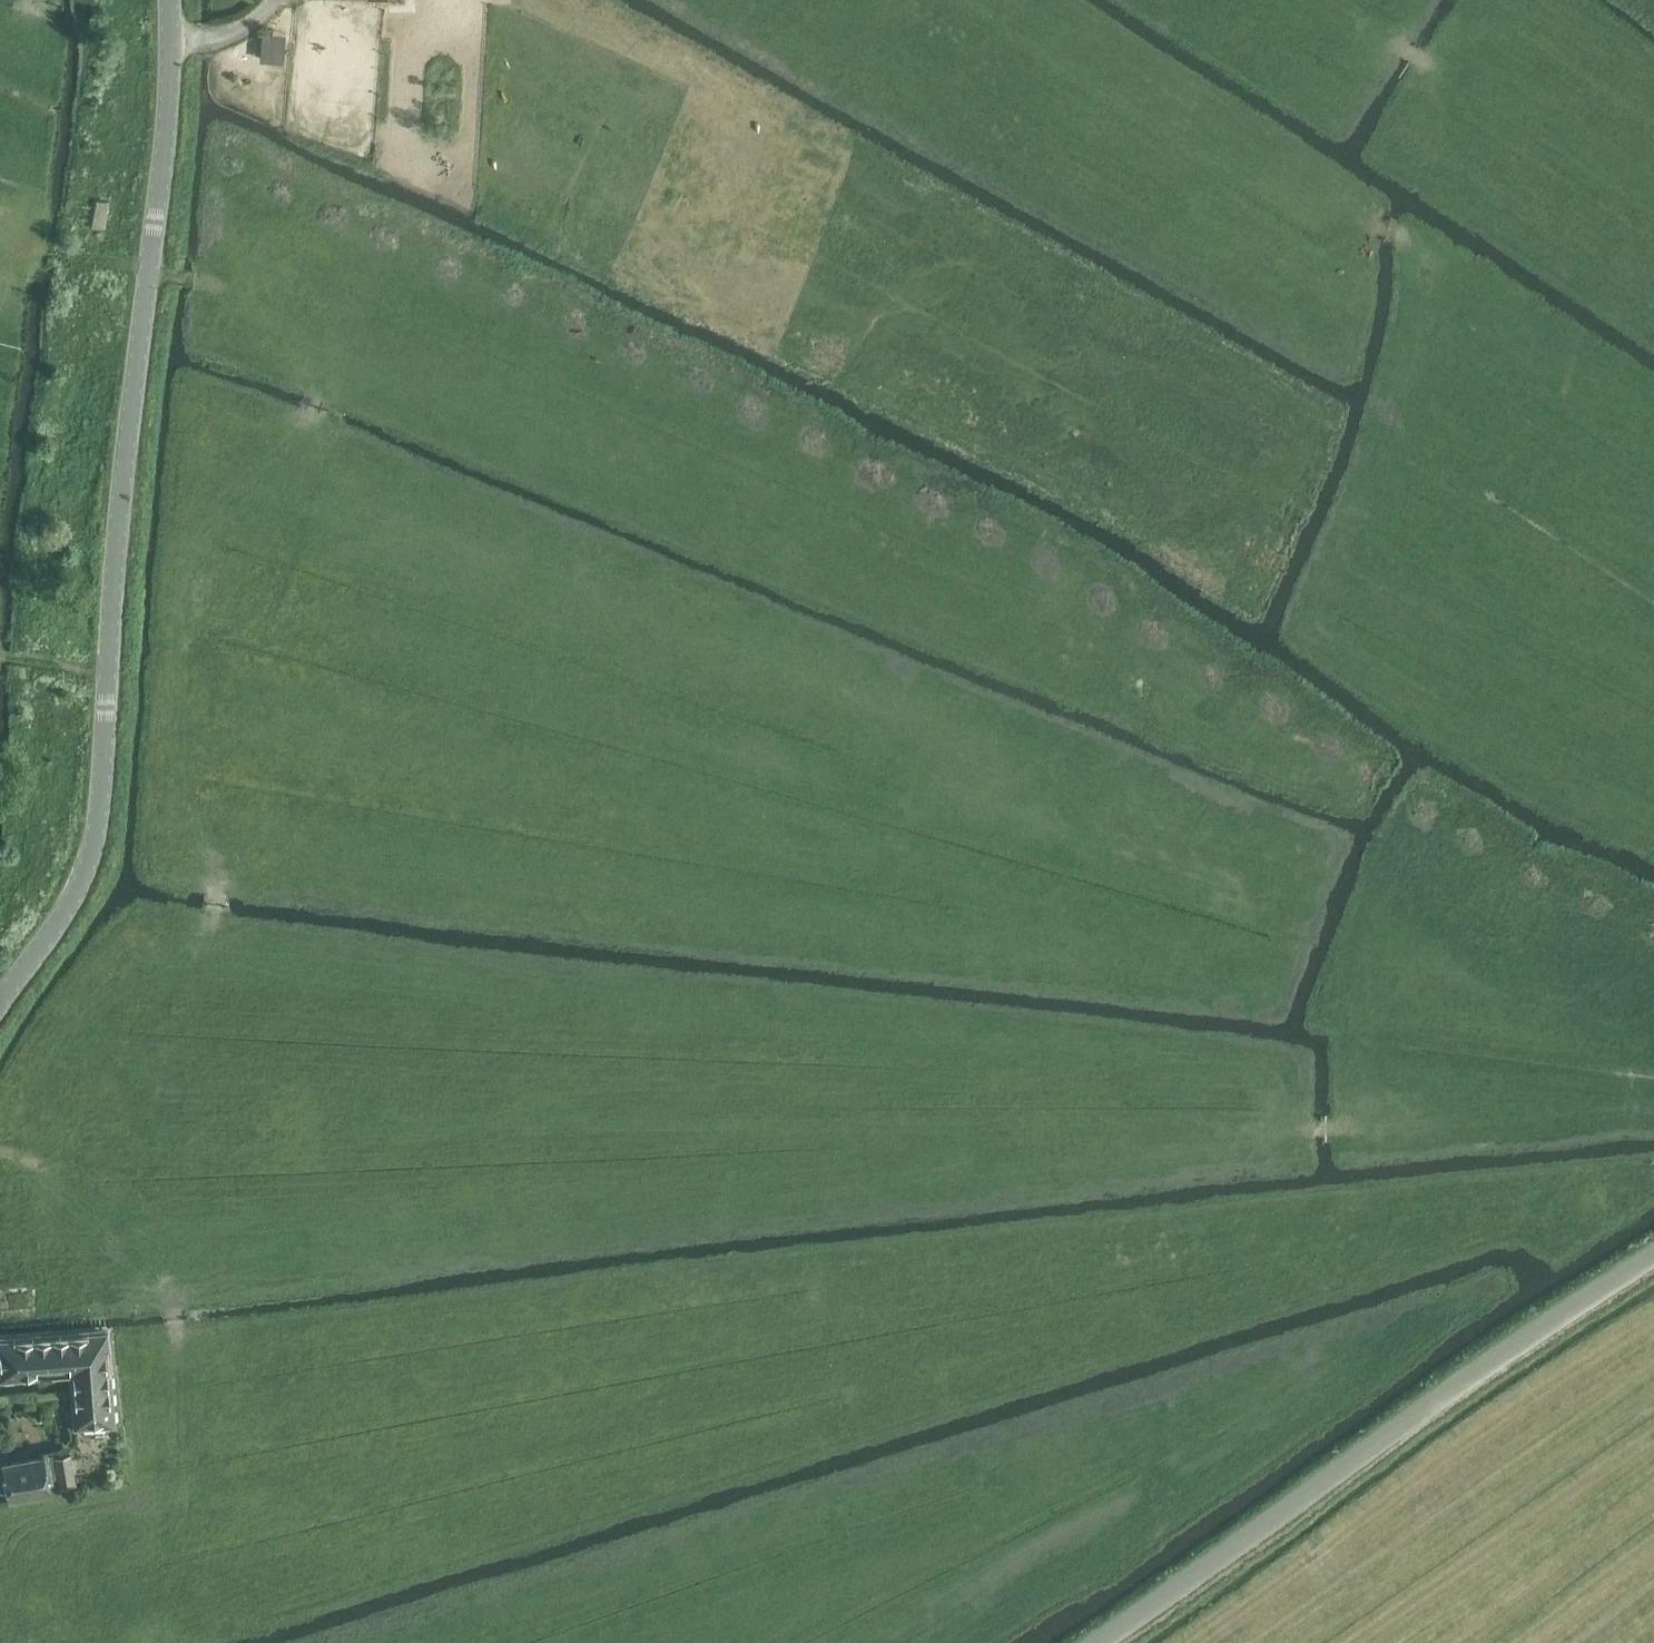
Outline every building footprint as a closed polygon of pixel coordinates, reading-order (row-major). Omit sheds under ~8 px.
[(380,0),(332,0),(330,16),(376,23),(380,0)] [(285,58),(286,31),(263,30),(262,57),(285,58)] [(95,198),(89,226),(105,229),(111,201),(95,198)] [(71,1371),(109,1367),(106,1330),(0,1339),(0,1378),(71,1371)] [(75,1426),(116,1422),(111,1367),(109,1367),(71,1371),(75,1426)] [(4,1462),(10,1497),(50,1490),(44,1455),(4,1462)] [(51,1483),(76,1480),(73,1455),(47,1458),(51,1483)]
